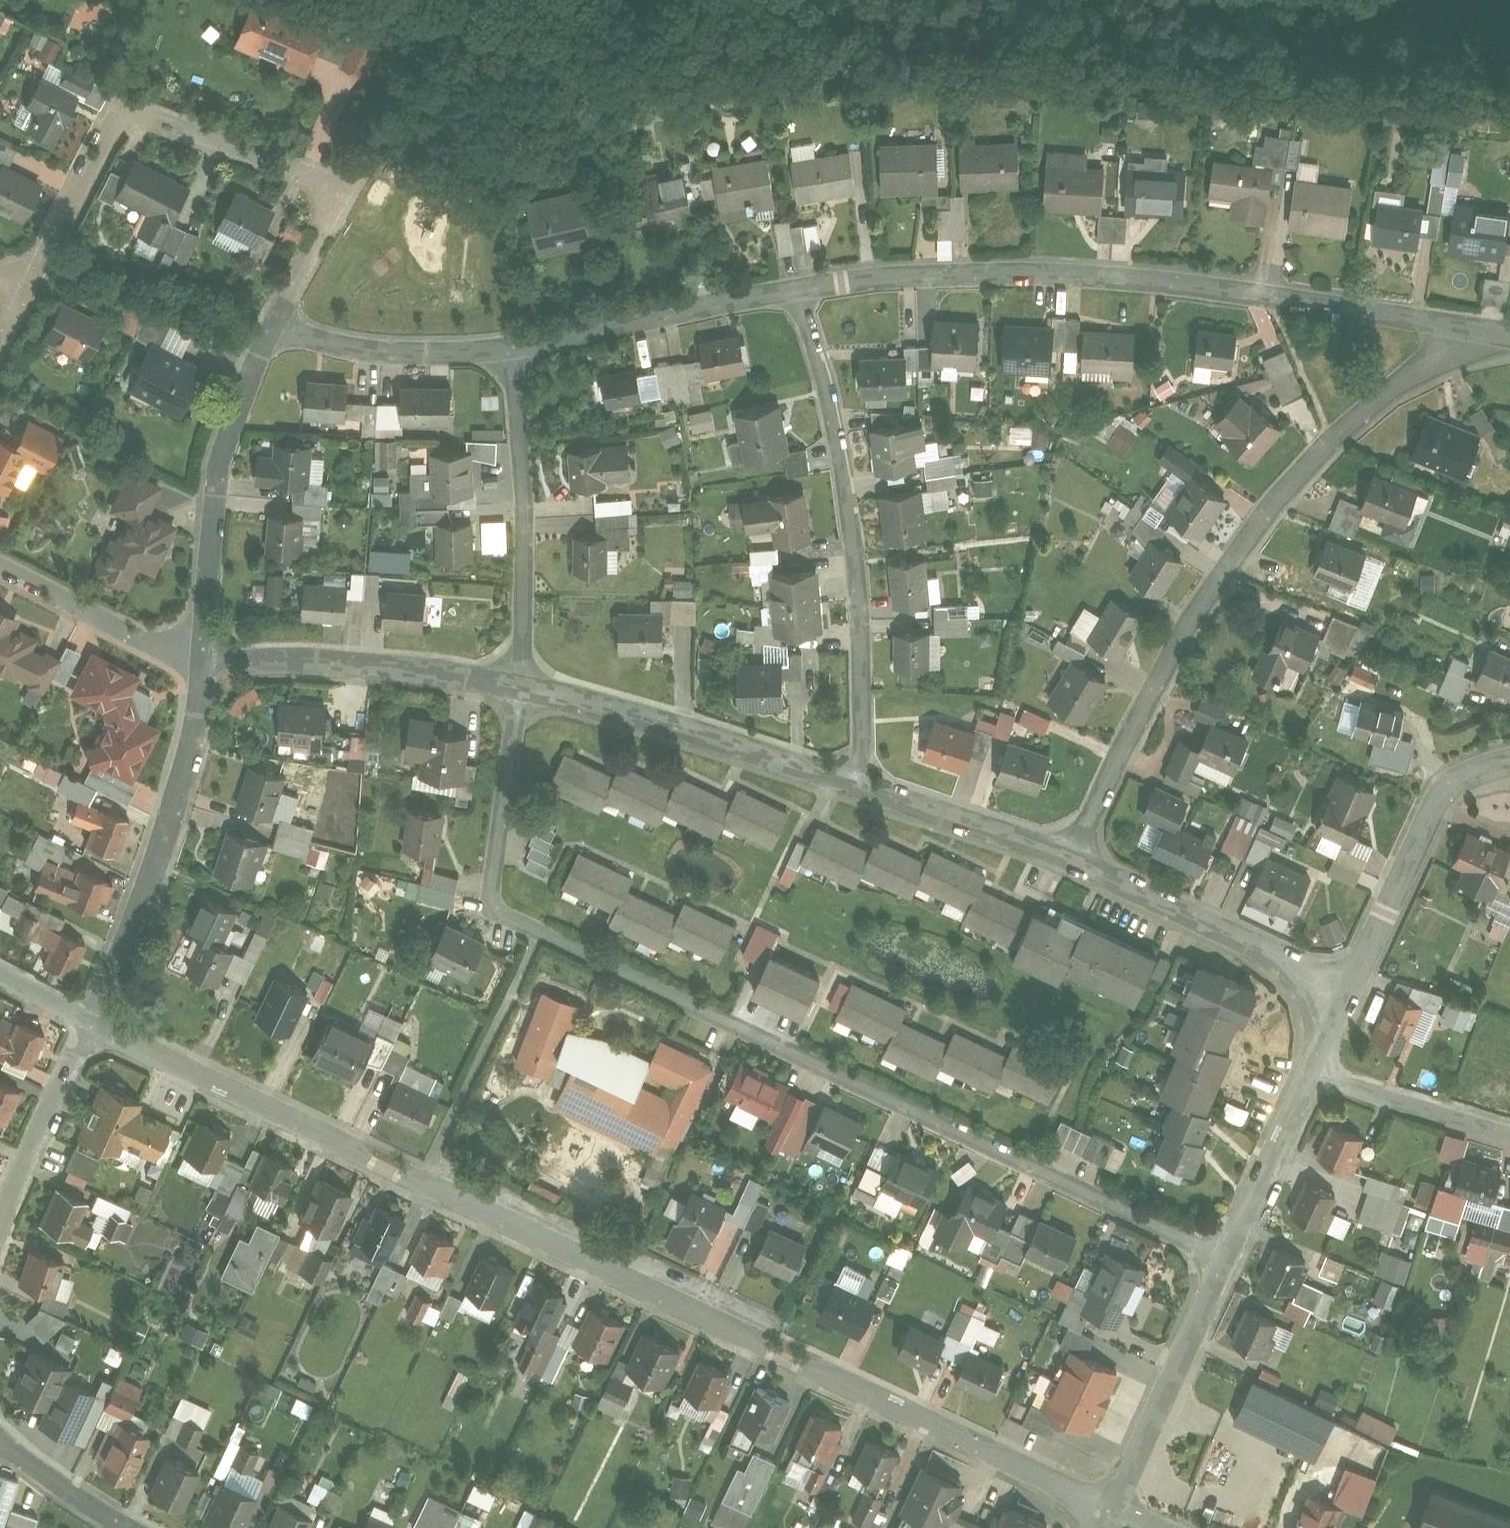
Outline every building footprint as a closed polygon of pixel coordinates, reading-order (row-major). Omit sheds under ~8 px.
[(269,0),(256,0),(236,47),(309,79),(330,27),(269,0)] [(29,45),(42,51),(48,38),(35,32),(29,45)] [(386,46),(356,33),(342,66),(372,79),(386,46)] [(48,62),(51,64),(61,45),(48,38),(42,51),(39,57),(48,62)] [(48,62),(38,82),(78,101),(100,112),(110,92),(51,64),(48,62)] [(78,101),(38,82),(25,108),(33,112),(24,130),(56,146),(78,101)] [(1256,165),(1271,167),(1278,135),(1262,132),(1256,165)] [(1298,168),(1299,158),(1303,139),(1292,137),(1287,166),(1298,168)] [(960,142),(963,193),(1022,190),(1019,139),(960,142)] [(940,142),(881,142),(881,193),(922,193),(922,204),(939,204),(939,195),(940,142)] [(5,165),(8,167),(17,152),(0,143),(0,173),(5,165)] [(1455,145),(1449,181),(1460,183),(1466,184),(1472,148),(1455,145)] [(1048,147),(1046,209),(1104,211),(1106,166),(1090,165),(1090,149),(1048,147)] [(850,150),(791,158),(796,201),(856,193),(850,150)] [(766,155),(710,164),(718,217),(774,209),(766,155)] [(1128,162),(1125,215),(1184,218),(1187,169),(1169,168),(1169,158),(1146,157),(1146,163),(1128,162)] [(1296,174),(1319,178),(1322,162),(1299,158),(1298,168),(1296,174)] [(192,188),(134,160),(125,179),(116,199),(147,214),(137,235),(162,246),(172,225),(174,226),(192,188)] [(1256,165),(1215,160),(1210,196),(1231,199),(1229,218),(1265,223),(1273,167),(1271,167),(1256,165)] [(23,225),(44,186),(8,167),(5,165),(0,173),(0,212),(23,225)] [(693,224),(683,171),(628,181),(638,234),(693,224)] [(112,206),(116,199),(125,179),(110,172),(97,199),(112,206)] [(1319,178),(1296,174),(1287,227),(1343,237),(1352,184),(1319,178)] [(527,190),(539,256),(603,244),(591,178),(527,190)] [(1441,210),(1446,180),(1433,178),(1427,210),(1440,212),(1441,210)] [(1441,210),(1455,213),(1457,199),(1460,183),(1449,181),(1446,180),(1441,210)] [(1378,202),(1371,240),(1417,248),(1425,206),(1403,202),(1405,193),(1377,187),(1375,201),(1378,202)] [(276,213),(237,193),(219,228),(258,248),(276,213)] [(952,195),(939,195),(939,204),(939,239),(951,239),(952,195)] [(952,195),(951,239),(966,239),(966,195),(952,195)] [(1457,199),(1455,213),(1448,252),(1503,261),(1509,219),(1509,208),(1457,199)] [(1116,214),(1103,214),(1101,240),(1115,241),(1116,214)] [(1130,215),(1116,214),(1115,241),(1129,242),(1130,215)] [(803,218),(775,223),(780,255),(809,250),(805,226),(803,218)] [(805,226),(809,250),(822,248),(818,223),(805,226)] [(175,259),(188,233),(176,226),(163,253),(175,259)] [(201,239),(188,233),(175,259),(188,265),(201,239)] [(1494,298),(1509,300),(1509,272),(1497,271),(1494,298)] [(235,287),(232,297),(245,301),(248,292),(235,287)] [(1075,298),(1065,298),(1065,315),(1075,315),(1075,298)] [(133,338),(145,315),(119,302),(107,325),(133,338)] [(105,327),(61,305),(45,337),(89,359),(105,327)] [(153,343),(181,357),(193,333),(147,310),(145,315),(133,338),(151,347),(153,343)] [(1051,331),(1056,331),(1055,349),(1064,349),(1066,320),(1052,319),(1051,331)] [(1079,320),(1066,320),(1064,349),(1078,350),(1078,340),(1082,341),(1083,335),(1078,335),(1079,320)] [(979,324),(934,323),(933,370),(939,370),(956,371),(977,372),(979,324)] [(1051,331),(1002,328),(1000,372),(1053,375),(1055,349),(1056,331),(1051,331)] [(1237,333),(1199,330),(1196,366),(1233,369),(1237,333)] [(1083,332),(1083,335),(1082,341),(1080,379),(1132,382),(1135,335),(1083,332)] [(705,361),(707,377),(750,370),(745,333),(702,340),(705,361)] [(181,357),(153,343),(151,347),(140,369),(131,388),(128,393),(182,420),(207,370),(181,357)] [(903,361),(907,361),(907,363),(916,363),(916,350),(903,350),(903,361)] [(1076,353),(1064,352),(1063,374),(1075,375),(1076,353)] [(1282,352),(1261,361),(1282,407),(1303,398),(1282,352)] [(705,361),(686,364),(689,383),(707,377),(705,361)] [(860,390),(861,401),(865,401),(885,400),(907,400),(907,363),(907,361),(903,361),(860,362),(860,370),(856,370),(856,390),(860,390)] [(672,366),(676,396),(678,405),(692,402),(689,383),(686,364),(672,366)] [(672,366),(658,368),(662,398),(676,396),(672,366)] [(641,370),(604,374),(605,383),(601,383),(603,400),(607,399),(608,407),(644,403),(641,370)] [(956,371),(939,370),(938,381),(956,382),(956,371)] [(350,380),(307,377),(305,416),(347,419),(347,417),(348,407),(350,380)] [(1168,381),(1152,390),(1159,402),(1174,393),(1168,381)] [(401,410),(401,422),(402,422),(452,422),(452,386),(401,386),(401,410)] [(982,390),(969,389),(968,401),(982,402),(982,390)] [(1254,466),(1284,430),(1253,405),(1251,407),(1238,397),(1213,427),(1225,438),(1223,441),(1254,466)] [(885,400),(865,401),(865,408),(885,408),(885,400)] [(778,406),(736,414),(738,423),(735,423),(737,438),(741,437),(746,464),(757,461),(758,465),(781,460),(780,457),(788,455),(778,406)] [(348,407),(347,417),(363,418),(362,428),(375,429),(376,426),(402,427),(402,426),(402,422),(401,422),(401,410),(376,409),(348,407)] [(1500,437),(1482,408),(1471,415),(1488,444),(1500,437)] [(1131,420),(1140,430),(1151,420),(1142,410),(1131,420)] [(711,411),(690,414),(693,431),(714,428),(711,411)] [(1429,414),(1411,458),(1462,478),(1480,434),(1429,414)] [(1118,427),(1134,437),(1139,430),(1123,420),(1118,427)] [(27,422),(16,447),(29,453),(23,464),(46,475),(63,439),(27,422)] [(1098,431),(1111,439),(1116,430),(1103,422),(1098,431)] [(675,427),(661,432),(667,449),(682,443),(675,427)] [(914,427),(871,430),(873,458),(875,458),(876,476),(918,472),(914,427)] [(1111,439),(1107,445),(1125,457),(1137,438),(1134,437),(1118,427),(1116,430),(1111,439)] [(320,430),(278,428),(278,442),(267,441),(265,471),(318,473),(318,468),(319,444),(320,430)] [(610,436),(611,466),(638,465),(636,431),(610,432),(610,436)] [(1047,434),(1030,434),(1030,448),(1047,448),(1047,434)] [(575,437),(577,475),(612,474),(611,466),(610,436),(575,437)] [(390,438),(375,438),(375,466),(390,466),(390,438)] [(483,482),(482,439),(438,440),(439,461),(439,482),(459,482),(483,482)] [(0,440),(0,493),(8,497),(23,464),(29,453),(16,447),(0,440)] [(331,444),(319,444),(318,468),(330,468),(331,444)] [(1156,463),(1185,483),(1190,475),(1191,473),(1163,453),(1156,463)] [(808,460),(786,462),(787,477),(809,475),(808,460)] [(439,482),(439,461),(417,461),(417,477),(423,477),(423,483),(439,482)] [(163,488),(126,472),(109,512),(127,520),(117,543),(105,538),(88,576),(128,593),(138,572),(154,578),(176,527),(151,517),(163,488)] [(956,474),(928,475),(929,492),(957,490),(956,474)] [(1194,531),(1202,537),(1227,501),(1190,475),(1185,483),(1165,511),(1173,517),(1194,531)] [(1419,491),(1374,475),(1363,506),(1362,509),(1366,511),(1389,519),(1383,534),(1408,543),(1416,522),(1409,520),(1419,491)] [(968,476),(958,477),(959,487),(969,487),(968,476)] [(373,477),(373,490),(395,490),(395,477),(373,477)] [(423,483),(423,477),(417,477),(406,477),(406,512),(423,512),(423,510),(423,495),(423,483)] [(459,494),(459,482),(439,482),(423,483),(423,495),(459,494)] [(993,482),(975,482),(975,499),(994,498),(993,482)] [(602,488),(603,501),(634,500),(639,500),(638,486),(602,488)] [(299,490),(298,501),(306,502),(328,502),(329,493),(299,490)] [(812,542),(806,492),(769,496),(770,503),(744,506),(747,531),(773,528),(775,546),(812,542)] [(920,492),(881,496),(887,544),(925,540),(920,492)] [(443,510),(459,510),(459,494),(423,495),(423,510),(431,510),(443,510)] [(1141,515),(1151,502),(1140,494),(1121,521),(1132,529),(1141,515)] [(1357,538),(1366,511),(1362,509),(1363,506),(1343,499),(1332,529),(1357,538)] [(298,501),(276,500),(273,538),(302,540),(306,502),(298,501)] [(634,500),(603,501),(604,523),(635,522),(634,500)] [(1167,526),(1173,517),(1165,511),(1151,502),(1141,515),(1164,531),(1167,526)] [(431,532),(443,531),(443,510),(431,510),(431,532)] [(459,510),(443,510),(443,531),(443,548),(479,547),(478,510),(459,510)] [(1155,544),(1164,531),(1141,515),(1132,529),(1131,529),(1145,549),(1151,541),(1155,544)] [(0,517),(0,541),(6,542),(12,520),(0,517)] [(1188,540),(1194,531),(1173,517),(1167,526),(1188,540)] [(614,525),(581,525),(581,559),(614,559),(614,525)] [(1390,561),(1330,536),(1316,570),(1347,583),(1340,599),(1369,612),(1390,561)] [(1155,544),(1151,541),(1145,549),(1128,574),(1137,581),(1134,586),(1150,597),(1154,592),(1160,596),(1183,563),(1155,544)] [(777,563),(777,550),(752,552),(753,564),(774,563),(777,563)] [(350,558),(349,573),(355,574),(354,583),(370,584),(372,560),(350,558)] [(292,560),(275,559),(272,590),(288,592),(292,560)] [(372,560),(370,584),(394,587),(395,579),(385,578),(387,562),(372,560)] [(891,565),(894,609),(930,608),(927,562),(891,565)] [(680,563),(672,564),(672,575),(681,574),(680,563)] [(775,575),(774,563),(753,564),(753,576),(771,575),(775,575)] [(312,570),(309,605),(352,609),(354,583),(355,574),(349,573),(312,570)] [(775,575),(771,575),(776,636),(825,633),(821,572),(775,575)] [(434,583),(395,579),(394,587),(391,614),(431,618),(434,583)] [(671,600),(671,616),(679,616),(679,612),(679,586),(658,586),(658,600),(671,600)] [(702,587),(679,586),(679,612),(702,612),(702,587)] [(1042,604),(1031,598),(1025,610),(1037,616),(1042,604)] [(628,600),(628,642),(671,642),(671,616),(671,600),(658,600),(628,600)] [(1142,619),(1110,600),(1086,641),(1091,644),(1118,660),(1142,619)] [(894,609),(894,623),(968,620),(967,607),(930,608),(894,609)] [(28,690),(42,697),(51,679),(60,663),(34,649),(38,642),(16,630),(21,620),(0,609),(0,675),(28,690)] [(1358,626),(1334,617),(1324,636),(1351,647),(1359,629),(1360,627),(1359,627),(1358,626)] [(1322,637),(1282,619),(1269,649),(1265,647),(1252,674),(1285,689),(1295,668),(1306,673),(1322,637)] [(1373,624),(1363,619),(1359,627),(1360,627),(1359,629),(1369,634),(1373,624)] [(968,620),(894,623),(895,636),(931,635),(968,633),(968,620)] [(724,629),(712,625),(707,638),(718,642),(724,629)] [(1058,641),(1063,644),(1069,633),(1054,625),(1048,635),(1058,641)] [(1063,644),(1084,656),(1091,644),(1086,641),(1085,643),(1069,633),(1063,644)] [(931,635),(895,636),(895,671),(931,671),(931,635)] [(993,635),(977,636),(978,651),(994,650),(993,635)] [(1071,662),(1078,666),(1084,656),(1063,644),(1058,641),(1052,653),(1070,663),(1071,662)] [(718,644),(704,644),(704,669),(718,669),(718,644)] [(767,665),(787,665),(791,665),(790,655),(790,646),(766,646),(767,665)] [(60,663),(51,679),(65,686),(81,655),(68,648),(60,663)] [(1476,682),(1509,698),(1509,657),(1492,648),(1476,682)] [(803,655),(790,655),(791,665),(791,668),(803,668),(803,655)] [(1450,669),(1464,675),(1470,663),(1456,656),(1450,669)] [(103,661),(89,665),(75,692),(106,707),(111,706),(115,719),(109,721),(97,746),(88,749),(93,766),(102,762),(120,771),(136,767),(150,741),(144,725),(154,705),(150,695),(131,684),(134,677),(103,661)] [(1078,666),(1071,662),(1070,663),(1047,703),(1057,709),(1054,713),(1071,723),(1074,718),(1084,724),(1108,683),(1078,666)] [(1348,671),(1336,663),(1328,676),(1339,683),(1348,671)] [(767,665),(740,666),(740,710),(787,710),(787,665),(767,665)] [(1354,665),(1349,679),(1368,686),(1373,672),(1354,665)] [(1458,708),(1472,679),(1464,675),(1450,669),(1440,691),(1448,695),(1445,701),(1458,708)] [(1436,692),(1442,680),(1428,674),(1423,686),(1436,692)] [(290,688),(285,728),(314,732),(331,734),(331,730),(336,694),(290,688)] [(42,697),(28,690),(21,705),(34,712),(42,697)] [(1366,694),(1353,734),(1376,741),(1396,747),(1399,738),(1408,708),(1366,694)] [(1223,720),(1226,700),(1203,696),(1199,716),(1223,720)] [(470,768),(476,724),(442,720),(444,706),(418,703),(413,744),(429,746),(426,762),(464,767),(467,768),(470,768)] [(1049,724),(1024,713),(1018,726),(1043,737),(1049,724)] [(990,739),(1007,745),(1008,743),(1007,743),(1015,721),(999,715),(994,728),(991,737),(990,739)] [(934,720),(920,758),(963,774),(973,748),(977,735),(934,720)] [(978,733),(991,737),(994,728),(978,722),(975,732),(978,733)] [(1250,740),(1213,722),(1197,757),(1201,759),(1233,774),(1234,775),(1250,740)] [(338,748),(339,731),(331,730),(331,734),(314,732),(313,745),(338,748)] [(388,735),(373,733),(370,753),(385,755),(388,735)] [(977,735),(973,748),(985,753),(990,739),(991,737),(978,733),(977,735)] [(344,745),(343,757),(368,757),(368,734),(355,734),(355,745),(344,745)] [(1416,744),(1399,738),(1396,747),(1376,741),(1369,760),(1407,772),(1416,744)] [(1007,745),(990,739),(985,753),(979,771),(996,777),(1007,745)] [(615,791),(620,781),(616,780),(622,768),(570,742),(559,764),(552,779),(560,783),(607,806),(615,791)] [(14,743),(1,745),(3,760),(17,758),(14,743)] [(1007,745),(996,777),(994,783),(1036,798),(1050,759),(1008,743),(1007,745)] [(1195,772),(1201,759),(1197,757),(1182,750),(1171,773),(1190,782),(1195,772)] [(256,753),(243,794),(280,807),(294,766),(256,753)] [(670,801),(676,790),(673,788),(678,779),(629,755),(622,768),(616,780),(620,781),(615,791),(663,814),(670,801)] [(1227,788),(1233,774),(1201,759),(1195,772),(1227,788)] [(102,762),(93,766),(69,774),(98,788),(128,803),(139,781),(120,771),(102,762)] [(463,781),(464,767),(426,762),(421,762),(419,776),(463,781)] [(58,783),(62,771),(40,764),(36,775),(58,783)] [(670,801),(723,828),(730,815),(735,805),(732,803),(738,790),(685,764),(678,779),(673,788),(676,790),(670,801)] [(470,768),(467,768),(466,782),(475,783),(479,784),(481,769),(470,768)] [(89,805),(98,788),(69,774),(60,790),(89,805)] [(1375,790),(1340,774),(1317,821),(1321,823),(1318,829),(1322,831),(1320,833),(1324,835),(1345,845),(1353,849),(1354,846),(1356,847),(1359,841),(1364,830),(1358,827),(1375,790)] [(738,790),(732,803),(735,805),(730,815),(779,839),(797,802),(745,776),(738,790)] [(474,793),(475,783),(466,782),(460,782),(459,791),(474,793)] [(1167,827),(1177,831),(1191,803),(1158,787),(1143,818),(1149,822),(1166,830),(1167,827)] [(450,801),(416,796),(410,836),(421,838),(420,842),(437,844),(437,840),(445,841),(450,801)] [(1236,813),(1249,820),(1256,805),(1243,799),(1236,813)] [(86,843),(115,854),(129,819),(100,807),(99,810),(80,802),(73,819),(92,827),(86,843)] [(1259,804),(1250,823),(1259,827),(1268,808),(1259,804)] [(283,821),(316,832),(321,817),(288,806),(283,821)] [(1279,816),(1288,820),(1293,810),(1284,806),(1279,816)] [(541,821),(558,830),(563,820),(542,810),(537,820),(541,821)] [(869,865),(875,853),(872,851),(878,839),(825,814),(814,836),(807,851),(816,855),(863,878),(869,865)] [(1277,815),(1270,830),(1280,835),(1292,841),(1299,826),(1288,820),(1279,816),(1277,815)] [(1224,846),(1246,857),(1256,837),(1260,828),(1259,827),(1250,823),(1238,817),(1224,846)] [(271,832),(234,819),(219,860),(256,873),(271,832)] [(1474,821),(1463,845),(1477,851),(1468,871),(1470,872),(1487,880),(1498,884),(1507,865),(1509,866),(1509,837),(1496,831),(1499,825),(1487,820),(1485,826),(1474,821)] [(316,832),(283,821),(279,834),(312,845),(316,832)] [(536,832),(538,833),(556,841),(561,831),(558,830),(541,821),(536,832)] [(1153,854),(1166,830),(1149,822),(1137,846),(1153,854)] [(925,875),(931,861),(929,860),(934,850),(884,826),(878,839),(872,851),(875,853),(869,865),(918,888),(925,875)] [(1265,842),(1275,846),(1280,835),(1270,830),(1261,826),(1260,828),(1256,837),(1265,842)] [(1153,855),(1200,878),(1214,850),(1177,831),(1167,827),(1166,830),(1153,854),(1153,855)] [(807,851),(814,836),(804,831),(793,852),(804,857),(812,861),(816,855),(807,851)] [(337,837),(320,832),(314,851),(315,851),(329,856),(330,856),(337,837)] [(536,845),(554,854),(559,843),(556,841),(538,833),(533,844),(536,845)] [(1345,845),(1324,835),(1316,851),(1337,861),(1343,848),(1345,845)] [(25,859),(41,868),(44,861),(57,866),(67,847),(48,836),(46,840),(37,836),(25,859)] [(1265,842),(1256,837),(1246,857),(1245,860),(1254,864),(1256,860),(1265,842)] [(925,875),(977,900),(983,887),(985,887),(990,876),(996,865),(940,838),(934,850),(929,860),(931,861),(925,875)] [(625,889),(627,890),(632,878),(639,865),(587,840),(569,876),(620,901),(625,889)] [(1356,847),(1354,846),(1353,849),(1350,854),(1368,862),(1374,848),(1359,841),(1356,847)] [(1256,860),(1266,865),(1268,861),(1275,846),(1265,842),(1256,860)] [(536,845),(531,856),(552,865),(557,855),(554,854),(536,845)] [(1350,851),(1343,848),(1337,861),(1344,864),(1363,873),(1368,862),(1350,854),(1349,853),(1350,851)] [(329,856),(315,851),(312,862),(325,867),(329,856)] [(804,857),(793,852),(784,870),(795,876),(804,857)] [(456,899),(466,866),(432,856),(422,890),(456,899)] [(107,881),(78,870),(77,874),(57,866),(44,861),(41,868),(33,888),(95,911),(100,898),(106,901),(112,885),(106,883),(107,881)] [(1266,865),(1249,899),(1292,920),(1311,882),(1268,861),(1266,865)] [(1363,873),(1344,864),(1340,873),(1359,881),(1363,873)] [(1487,880),(1470,872),(1467,879),(1484,887),(1487,880)] [(985,887),(983,887),(977,900),(971,912),(1023,937),(1041,901),(990,876),(985,887)] [(684,903),(632,878),(627,890),(625,889),(620,901),(614,912),(670,939),(676,926),(681,916),(679,915),(684,903)] [(210,927),(212,928),(213,925),(229,893),(211,884),(194,919),(210,927)] [(684,903),(679,915),(681,916),(676,926),(726,950),(743,915),(691,890),(684,903)] [(1433,898),(1424,894),(1421,901),(1429,905),(1433,898)] [(262,920),(276,925),(284,903),(270,898),(262,920)] [(1042,898),(1041,901),(1023,937),(1018,946),(1068,971),(1074,958),(1082,941),(1079,940),(1087,924),(1064,912),(1065,910),(1042,898)] [(47,926),(59,931),(65,918),(42,908),(37,918),(23,911),(14,929),(40,941),(47,926)] [(1087,924),(1079,940),(1082,941),(1074,958),(1143,992),(1166,945),(1094,910),(1087,924)] [(749,942),(773,953),(779,941),(788,923),(764,912),(749,942)] [(492,933),(452,915),(437,949),(451,955),(477,967),(492,933)] [(319,921),(306,917),(304,925),(316,930),(319,921)] [(1324,922),(1332,944),(1348,938),(1341,917),(1324,922)] [(334,929),(322,923),(315,936),(327,942),(334,929)] [(212,928),(210,927),(195,959),(223,972),(239,938),(213,925),(212,928)] [(47,926),(40,941),(51,946),(43,963),(70,976),(86,943),(59,931),(47,926)] [(773,953),(760,980),(811,1005),(830,965),(779,941),(773,953)] [(448,962),(451,955),(437,949),(434,956),(448,962)] [(1269,978),(1208,950),(1193,983),(1202,987),(1181,1031),(1189,1035),(1169,1076),(1184,1083),(1179,1095),(1181,1096),(1173,1113),(1177,1115),(1164,1141),(1170,1144),(1169,1146),(1183,1153),(1185,1151),(1193,1155),(1198,1157),(1212,1127),(1204,1123),(1217,1096),(1210,1093),(1237,1037),(1229,1033),(1242,1006),(1253,1011),(1269,978)] [(316,979),(281,963),(262,1004),(297,1020),(316,979)] [(899,1018),(901,1018),(906,1006),(913,993),(861,968),(843,1004),(894,1029),(899,1018)] [(1452,984),(1434,976),(1428,988),(1446,996),(1452,984)] [(585,992),(550,979),(522,1052),(558,1065),(565,1044),(576,1017),(585,992)] [(1431,995),(1399,980),(1378,1025),(1410,1040),(1431,995)] [(1472,1030),(1480,1010),(1454,999),(1445,1019),(1472,1030)] [(394,1001),(385,1019),(401,1027),(410,1009),(394,1001)] [(339,1002),(318,1044),(361,1065),(371,1045),(382,1024),(339,1002)] [(959,1032),(906,1006),(901,1018),(899,1018),(894,1029),(888,1040),(945,1067),(951,1054),(955,1045),(953,1043),(959,1032)] [(7,1042),(35,1055),(50,1023),(23,1010),(16,1023),(1,1015),(0,1016),(0,1035),(8,1039),(7,1042)] [(576,1017),(565,1044),(580,1051),(644,1080),(648,1071),(653,1060),(659,1047),(608,1024),(590,1019),(576,1017)] [(959,1032),(953,1043),(955,1045),(951,1054),(1000,1078),(1006,1066),(1011,1055),(1009,1054),(1014,1042),(965,1018),(959,1032)] [(382,1024),(371,1045),(388,1054),(401,1027),(385,1019),(382,1024)] [(420,1032),(407,1025),(403,1033),(416,1040),(420,1032)] [(560,1092),(662,1140),(667,1128),(680,1134),(682,1135),(719,1054),(709,1049),(711,1046),(669,1026),(659,1047),(653,1060),(684,1075),(679,1086),(648,1071),(644,1080),(580,1051),(560,1092)] [(1014,1042),(1009,1054),(1011,1055),(1006,1066),(1056,1090),(1073,1055),(1020,1030),(1014,1042)] [(414,1050),(406,1066),(437,1081),(445,1064),(414,1050)] [(765,1100),(781,1108),(797,1075),(773,1063),(775,1059),(761,1052),(758,1056),(748,1051),(745,1057),(736,1075),(732,1084),(742,1089),(765,1100)] [(725,1070),(736,1075),(745,1057),(734,1052),(725,1070)] [(406,1066),(389,1100),(429,1119),(445,1085),(437,1081),(406,1066)] [(0,1069),(0,1105),(7,1109),(22,1077),(1,1067),(0,1069)] [(790,1141),(791,1138),(817,1084),(797,1075),(781,1108),(769,1132),(790,1141)] [(142,1100),(100,1082),(99,1084),(78,1134),(81,1135),(104,1145),(120,1152),(123,1145),(156,1159),(172,1121),(139,1107),(142,1100)] [(815,1123),(831,1091),(817,1084),(791,1138),(805,1144),(815,1123)] [(765,1100),(742,1089),(736,1102),(759,1113),(765,1100)] [(831,1091),(815,1123),(852,1141),(867,1108),(831,1091)] [(1246,1124),(1252,1109),(1231,1100),(1224,1115),(1246,1124)] [(1078,1112),(1067,1107),(1056,1130),(1067,1135),(1078,1112)] [(1376,1126),(1339,1110),(1324,1143),(1362,1160),(1376,1126)] [(1078,1112),(1067,1135),(1078,1140),(1080,1136),(1088,1118),(1089,1117),(1078,1112)] [(1098,1123),(1088,1118),(1080,1136),(1089,1141),(1098,1123)] [(1444,1144),(1469,1152),(1472,1142),(1477,1127),(1453,1119),(1444,1144)] [(216,1168),(223,1155),(232,1137),(199,1120),(183,1152),(189,1155),(216,1168)] [(1098,1123),(1089,1141),(1100,1146),(1110,1125),(1099,1120),(1098,1123)] [(1110,1125),(1100,1146),(1112,1151),(1121,1132),(1122,1130),(1110,1125)] [(680,1134),(667,1128),(662,1140),(649,1167),(665,1175),(674,1146),(680,1134)] [(1121,1132),(1112,1151),(1123,1156),(1132,1137),(1121,1132)] [(81,1135),(75,1146),(98,1156),(104,1145),(81,1135)] [(947,1157),(905,1138),(895,1160),(888,1177),(909,1186),(929,1195),(947,1157)] [(1472,1142),(1469,1152),(1461,1175),(1476,1181),(1488,1185),(1499,1188),(1509,1157),(1509,1154),(1472,1142)] [(98,1156),(75,1146),(66,1166),(71,1168),(87,1176),(89,1177),(99,1157),(98,1156)] [(292,1163),(263,1150),(253,1171),(248,1182),(258,1186),(256,1190),(268,1196),(270,1192),(283,1198),(291,1181),(285,1178),(292,1163)] [(863,1172),(886,1182),(888,1177),(895,1160),(873,1150),(863,1172)] [(1193,1155),(1185,1151),(1183,1153),(1178,1164),(1187,1168),(1193,1155)] [(209,1184),(216,1168),(189,1155),(181,1170),(209,1184)] [(218,1189),(231,1195),(238,1182),(237,1181),(239,1177),(244,1166),(223,1155),(216,1168),(223,1172),(215,1187),(218,1189)] [(794,1166),(777,1158),(772,1167),(790,1175),(794,1166)] [(1378,1180),(1393,1186),(1399,1171),(1374,1161),(1368,1176),(1378,1180)] [(767,1177),(771,1169),(758,1162),(741,1197),(754,1203),(767,1177)] [(248,1182),(253,1171),(244,1166),(239,1177),(248,1182)] [(87,1176),(71,1168),(66,1177),(83,1185),(87,1176)] [(1349,1184),(1312,1168),(1302,1191),(1298,1190),(1293,1201),(1334,1219),(1342,1200),(1349,1184)] [(1393,1186),(1409,1191),(1415,1175),(1400,1170),(1399,1171),(1393,1186)] [(1467,1207),(1476,1181),(1461,1175),(1446,1170),(1436,1197),(1438,1198),(1467,1207)] [(995,1225),(999,1226),(1005,1213),(1016,1191),(975,1171),(960,1201),(952,1196),(940,1220),(972,1236),(981,1218),(995,1225)] [(737,1194),(699,1175),(692,1189),(685,1204),(688,1205),(676,1229),(708,1245),(720,1221),(723,1222),(737,1194)] [(354,1194),(317,1177),(299,1218),(309,1224),(331,1235),(334,1235),(354,1194)] [(781,1183),(767,1177),(754,1203),(768,1210),(781,1183)] [(903,1201),(909,1186),(888,1177),(886,1182),(881,1191),(903,1201)] [(1393,1186),(1378,1180),(1368,1205),(1406,1220),(1414,1197),(1408,1194),(1409,1191),(1393,1186)] [(251,1188),(238,1182),(231,1195),(223,1211),(236,1218),(243,1217),(249,1204),(246,1197),(251,1188)] [(671,1197),(685,1204),(692,1189),(679,1182),(671,1197)] [(153,1189),(140,1183),(133,1200),(145,1206),(153,1189)] [(88,1201),(56,1185),(38,1222),(86,1245),(95,1226),(80,1219),(88,1201)] [(1499,1188),(1488,1185),(1481,1205),(1502,1212),(1509,1192),(1499,1188)] [(213,1212),(220,1215),(223,1211),(231,1195),(218,1189),(215,1196),(212,1195),(206,1208),(213,1212)] [(108,1215),(110,1212),(126,1219),(131,1207),(97,1194),(91,1207),(108,1215)] [(1467,1207),(1438,1198),(1433,1212),(1462,1222),(1467,1207)] [(1358,1207),(1342,1200),(1334,1219),(1350,1226),(1358,1207)] [(1038,1226),(1032,1239),(1068,1257),(1086,1221),(1049,1204),(1038,1226)] [(405,1219),(377,1205),(371,1216),(366,1214),(355,1237),(389,1256),(405,1219)] [(1481,1205),(1476,1222),(1509,1234),(1509,1215),(1502,1212),(1481,1205)] [(220,1215),(222,1216),(217,1226),(229,1232),(236,1218),(223,1211),(220,1215)] [(126,1219),(110,1212),(108,1215),(101,1230),(125,1240),(133,1223),(126,1219)] [(217,1226),(222,1216),(220,1215),(213,1212),(208,1222),(217,1226)] [(1009,1239),(1018,1219),(1005,1213),(999,1226),(995,1225),(989,1238),(1005,1246),(1009,1239)] [(814,1231),(777,1214),(762,1246),(799,1264),(814,1231)] [(1032,1239),(1038,1226),(1019,1217),(1018,1219),(1009,1239),(1028,1248),(1032,1239)] [(278,1234),(279,1232),(256,1222),(248,1240),(239,1235),(221,1275),(253,1290),(262,1268),(278,1234)] [(331,1235),(309,1224),(300,1243),(323,1253),(331,1235)] [(455,1242),(426,1229),(413,1258),(441,1272),(445,1274),(447,1275),(454,1260),(448,1257),(455,1242)] [(280,1258),(288,1240),(278,1234),(262,1268),(274,1274),(280,1258)] [(1313,1248),(1281,1234),(1267,1268),(1299,1281),(1313,1248)] [(1093,1276),(1084,1296),(1096,1301),(1120,1313),(1148,1252),(1112,1235),(1105,1251),(1093,1276)] [(384,1263),(389,1256),(355,1237),(350,1251),(382,1266),(384,1263)] [(323,1253),(300,1243),(288,1240),(280,1258),(287,1262),(286,1265),(311,1276),(323,1253)] [(1351,1251),(1330,1242),(1322,1261),(1344,1269),(1351,1251)] [(1508,1250),(1494,1245),(1489,1260),(1503,1264),(1508,1250)] [(1081,1271),(1093,1276),(1105,1251),(1093,1246),(1081,1271)] [(67,1261),(29,1250),(19,1283),(46,1292),(55,1295),(63,1275),(65,1268),(67,1261)] [(842,1268),(865,1279),(873,1263),(850,1252),(842,1268)] [(333,1259),(323,1253),(311,1276),(321,1281),(333,1259)] [(515,1272),(482,1255),(466,1289),(468,1290),(498,1304),(515,1272)] [(445,1274),(441,1272),(413,1258),(407,1274),(409,1275),(438,1288),(443,1279),(445,1274)] [(906,1268),(893,1261),(884,1281),(897,1288),(906,1268)] [(396,1268),(384,1263),(382,1266),(367,1295),(379,1303),(386,1291),(396,1268)] [(1073,1287),(1081,1271),(1066,1264),(1058,1280),(1073,1287)] [(1400,1269),(1388,1264),(1379,1286),(1391,1291),(1394,1286),(1400,1269)] [(409,1275),(407,1274),(396,1268),(386,1291),(397,1298),(409,1275)] [(842,1268),(825,1305),(865,1324),(883,1288),(865,1279),(842,1268)] [(1409,1273),(1400,1269),(1394,1286),(1403,1289),(1409,1273)] [(1075,1311),(1089,1317),(1096,1301),(1084,1296),(1093,1276),(1081,1271),(1073,1287),(1064,1306),(1075,1311)] [(1341,1282),(1319,1272),(1311,1292),(1319,1296),(1333,1302),(1341,1282)] [(74,1279),(63,1275),(55,1295),(67,1300),(74,1279)] [(560,1294),(534,1281),(519,1311),(530,1317),(534,1319),(544,1325),(560,1294)] [(1313,1309),(1319,1296),(1311,1292),(1296,1286),(1291,1299),(1313,1309)] [(966,1295),(978,1301),(981,1294),(969,1289),(966,1295)] [(498,1304),(468,1290),(464,1298),(460,1307),(490,1320),(498,1304)] [(55,1295),(46,1292),(40,1305),(64,1316),(70,1300),(67,1300),(55,1295)] [(460,1307),(464,1298),(451,1292),(443,1310),(440,1315),(452,1321),(460,1307)] [(431,1301),(416,1293),(406,1314),(422,1320),(423,1317),(430,1304),(431,1301)] [(931,1293),(926,1304),(945,1312),(950,1302),(931,1293)] [(966,1295),(965,1294),(953,1321),(966,1327),(967,1326),(978,1301),(966,1295)] [(981,1294),(978,1301),(991,1307),(994,1300),(981,1294)] [(1284,1310),(1253,1296),(1238,1328),(1270,1342),(1284,1310)] [(978,1301),(967,1326),(980,1332),(984,1324),(991,1309),(992,1307),(991,1307),(978,1301)] [(443,1310),(430,1304),(423,1317),(435,1324),(440,1315),(443,1310)] [(152,1314),(134,1306),(127,1322),(145,1330),(152,1314)] [(41,1307),(27,1321),(45,1342),(68,1319),(41,1307)] [(620,1321),(590,1307),(580,1327),(573,1342),(574,1343),(582,1346),(580,1351),(597,1359),(599,1354),(603,1356),(620,1321)] [(1008,1317),(991,1309),(984,1324),(1001,1332),(1008,1317)] [(530,1317),(519,1311),(513,1322),(516,1323),(524,1327),(530,1317)] [(1065,1331),(1077,1337),(1078,1335),(1093,1342),(1102,1323),(1089,1317),(1075,1311),(1065,1331)] [(262,1321),(243,1312),(235,1328),(254,1338),(262,1321)] [(907,1334),(904,1341),(938,1357),(952,1329),(917,1313),(915,1318),(911,1317),(903,1333),(907,1334)] [(534,1319),(528,1329),(524,1337),(527,1339),(524,1344),(526,1345),(538,1352),(551,1328),(544,1325),(534,1319)] [(1390,1322),(1381,1319),(1376,1334),(1384,1337),(1390,1322)] [(208,1331),(186,1320),(178,1335),(200,1347),(208,1331)] [(573,1342),(580,1327),(567,1321),(556,1343),(561,1345),(571,1350),(574,1343),(573,1342)] [(524,1327),(516,1323),(512,1331),(524,1337),(528,1329),(524,1327)] [(75,1336),(60,1329),(54,1344),(68,1351),(75,1336)] [(1068,1349),(1071,1350),(1077,1337),(1065,1331),(1062,1329),(1050,1354),(1063,1360),(1068,1349)] [(681,1350),(643,1332),(628,1363),(626,1368),(638,1374),(664,1387),(681,1350)] [(1093,1342),(1078,1335),(1077,1337),(1071,1350),(1068,1349),(1063,1360),(1053,1382),(1055,1383),(1049,1397),(1098,1420),(1128,1358),(1093,1342)] [(225,1345),(214,1340),(209,1350),(220,1355),(225,1345)] [(975,1341),(961,1369),(996,1386),(1010,1358),(975,1341)] [(538,1352),(526,1345),(516,1365),(528,1371),(538,1352)] [(571,1350),(561,1345),(550,1367),(561,1372),(571,1350)] [(72,1368),(30,1348),(12,1389),(47,1407),(57,1392),(66,1379),(72,1368)] [(734,1374),(699,1358),(684,1390),(686,1391),(713,1404),(718,1407),(734,1374)] [(635,1378),(638,1374),(626,1368),(628,1363),(618,1359),(611,1374),(633,1384),(635,1378)] [(146,1366),(133,1360),(127,1372),(140,1379),(146,1366)] [(561,1372),(550,1367),(545,1379),(555,1384),(561,1372)] [(1343,1405),(1262,1367),(1242,1409),(1323,1447),(1343,1405)] [(457,1399),(469,1374),(455,1368),(444,1393),(457,1399)] [(317,1383),(301,1374),(295,1385),(311,1394),(317,1383)] [(633,1384),(611,1374),(602,1391),(625,1402),(634,1385),(633,1384)] [(664,1387),(638,1374),(635,1378),(642,1380),(639,1389),(654,1396),(658,1388),(664,1387)] [(102,1409),(126,1419),(130,1410),(141,1385),(117,1375),(114,1382),(107,1396),(102,1409)] [(103,1378),(97,1391),(107,1396),(114,1382),(103,1378)] [(97,1391),(66,1379),(57,1392),(47,1407),(40,1423),(73,1441),(97,1391)] [(277,1396),(281,1388),(261,1379),(257,1387),(277,1396)] [(788,1400),(757,1386),(740,1422),(761,1432),(771,1437),(788,1400)] [(618,1417),(625,1402),(602,1391),(596,1406),(618,1417)] [(707,1418),(713,1404),(686,1391),(679,1405),(681,1410),(700,1419),(707,1418)] [(591,1396),(575,1392),(571,1409),(586,1414),(591,1396)] [(457,1399),(444,1393),(439,1403),(452,1410),(457,1399)] [(185,1419),(203,1428),(212,1408),(182,1394),(173,1414),(185,1419)] [(314,1404),(296,1396),(291,1408),(309,1415),(314,1404)] [(1405,1414),(1370,1397),(1363,1413),(1397,1430),(1405,1414)] [(848,1415),(820,1402),(805,1432),(831,1445),(833,1446),(848,1415)] [(718,1407),(713,1404),(707,1418),(712,1420),(706,1434),(718,1440),(729,1412),(718,1407)] [(126,1419),(125,1422),(143,1430),(149,1417),(130,1410),(126,1419)] [(125,1422),(111,1416),(96,1452),(103,1455),(97,1468),(129,1482),(150,1433),(143,1430),(125,1422)] [(203,1428),(185,1419),(177,1437),(195,1448),(203,1428)] [(752,1451),(761,1432),(740,1422),(731,1442),(752,1451)] [(827,1453),(831,1445),(805,1432),(799,1444),(820,1455),(821,1453),(826,1456),(827,1453)] [(232,1463),(240,1444),(230,1439),(215,1472),(226,1477),(232,1463)] [(896,1453),(867,1439),(853,1469),(854,1470),(868,1477),(881,1483),(896,1453)] [(260,1453),(240,1444),(232,1463),(251,1472),(260,1453)] [(831,1445),(827,1453),(835,1457),(839,1449),(833,1446),(831,1445)] [(291,1452),(280,1447),(273,1462),(283,1467),(291,1452)] [(778,1462),(755,1452),(746,1471),(739,1468),(723,1501),(753,1515),(778,1462)] [(1384,1464),(1353,1452),(1339,1488),(1350,1492),(1371,1500),(1384,1464)] [(826,1456),(821,1453),(820,1455),(812,1473),(823,1478),(833,1459),(826,1456)] [(202,1471),(167,1454),(150,1491),(185,1507),(202,1471)] [(251,1472),(232,1463),(226,1477),(223,1482),(255,1496),(259,1488),(264,1478),(251,1472)] [(937,1527),(950,1527),(965,1494),(962,1493),(966,1485),(924,1465),(902,1511),(906,1513),(937,1527)] [(283,1472),(270,1466),(264,1478),(259,1488),(273,1494),(283,1472)] [(868,1477),(854,1470),(848,1483),(862,1490),(863,1488),(868,1477)] [(317,1471),(313,1481),(327,1487),(331,1478),(317,1471)] [(0,1476),(0,1527),(3,1527),(9,1510),(19,1482),(0,1476)] [(693,1481),(676,1476),(670,1494),(687,1499),(693,1481)] [(868,1477),(863,1488),(866,1489),(879,1495),(884,1484),(881,1483),(868,1477)] [(313,1481),(310,1479),(301,1497),(330,1510),(338,1492),(327,1487),(313,1481)] [(1316,1479),(1298,1527),(1336,1527),(1350,1492),(1339,1488),(1316,1479)] [(221,1482),(204,1518),(225,1527),(243,1527),(256,1497),(255,1496),(223,1482),(221,1482)] [(832,1487),(821,1482),(816,1493),(827,1498),(832,1487)] [(502,1495),(475,1483),(468,1498),(495,1510),(502,1495)] [(879,1495),(866,1489),(852,1518),(868,1526),(882,1497),(879,1495)] [(1432,1491),(1419,1527),(1509,1527),(1509,1519),(1432,1491)] [(461,1510),(462,1508),(429,1493),(413,1527),(454,1527),(461,1510)] [(526,1506),(502,1495),(495,1510),(493,1513),(517,1525),(526,1506)] [(708,1503),(692,1496),(685,1511),(702,1518),(708,1503)] [(723,1501),(714,1518),(733,1527),(744,1527),(753,1515),(723,1501)] [(277,1503),(266,1527),(310,1527),(315,1519),(277,1503)] [(375,1504),(372,1512),(394,1523),(397,1514),(375,1504)] [(517,1525),(516,1527),(530,1527),(537,1512),(526,1506),(517,1525)] [(1009,1508),(1005,1516),(998,1513),(991,1527),(1050,1527),(1009,1508)] [(9,1510),(3,1527),(35,1527),(37,1520),(9,1510)] [(461,1510),(454,1527),(478,1527),(482,1519),(461,1510)] [(372,1512),(365,1527),(395,1527),(397,1525),(394,1523),(372,1512)] [(906,1513),(900,1527),(937,1527),(906,1513)] [(544,1516),(538,1527),(561,1527),(563,1524),(544,1516)] [(955,1517),(950,1527),(977,1527),(955,1517)]
